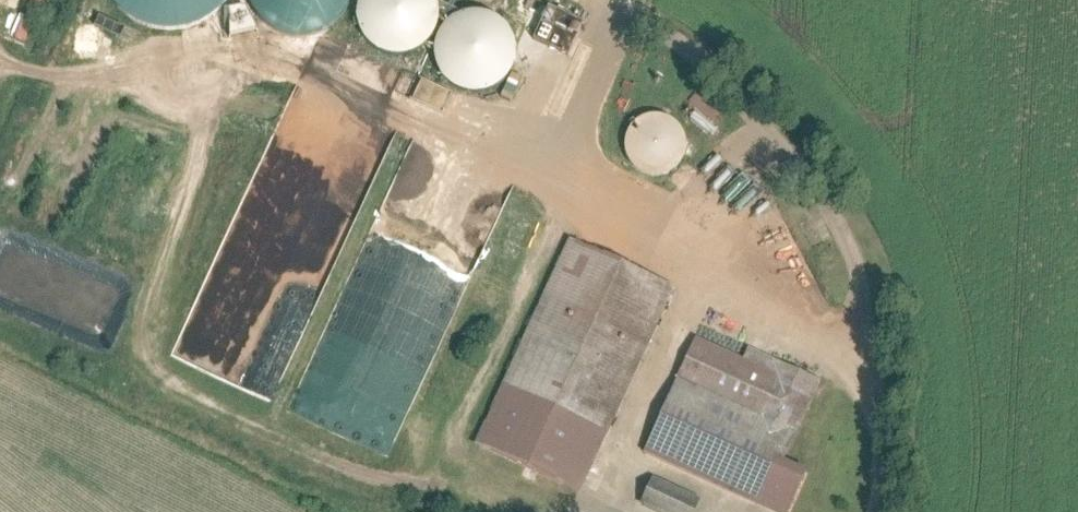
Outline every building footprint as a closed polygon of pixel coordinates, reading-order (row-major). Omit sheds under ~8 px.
[(112,0),(121,9),(131,16),(143,21),(155,24),(167,25),(179,24),(192,21),(203,15),(213,8),(221,0),(112,0)] [(256,10),(269,23),(286,30),(304,31),(322,25),(336,15),(347,0),(250,0),(256,10)] [(353,14),(356,27),(363,38),(374,47),(387,51),(401,51),(414,47),(425,39),(432,27),(435,14),(434,0),(354,0),(353,14)] [(577,55),(595,23),(562,5),(544,37),(577,55)] [(471,15),(461,85),(512,92),(522,22),(471,15)] [(628,143),(666,181),(701,147),(663,108),(628,143)] [(390,160),(407,166),(417,139),(401,132),(390,160)] [(676,284),(567,235),(475,440),(584,489),(676,284)] [(648,454),(778,511),(837,511),(841,504),(771,473),(822,358),(783,341),(778,352),(698,317),(639,450),(648,454)] [(633,506),(647,511),(689,511),(694,501),(646,479),(633,506)]
